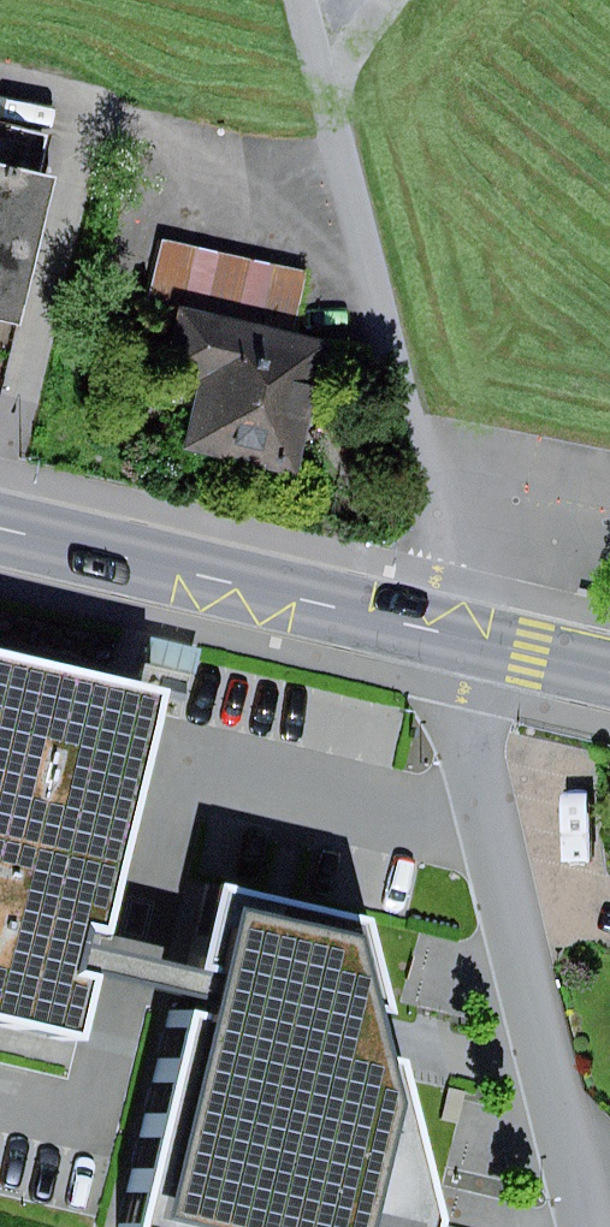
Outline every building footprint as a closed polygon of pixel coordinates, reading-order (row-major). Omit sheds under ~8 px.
[(37,135),(0,126),(0,297),(37,135)] [(302,273),(155,238),(139,304),(163,309),(142,395),(178,404),(168,447),(282,474),(313,342),(287,336),(302,273)] [(144,617),(136,649),(186,661),(193,628),(144,617)] [(0,628),(0,998),(98,1020),(178,667),(0,628)] [(446,1224),(368,913),(226,884),(147,1226),(445,1226),(446,1224)]
